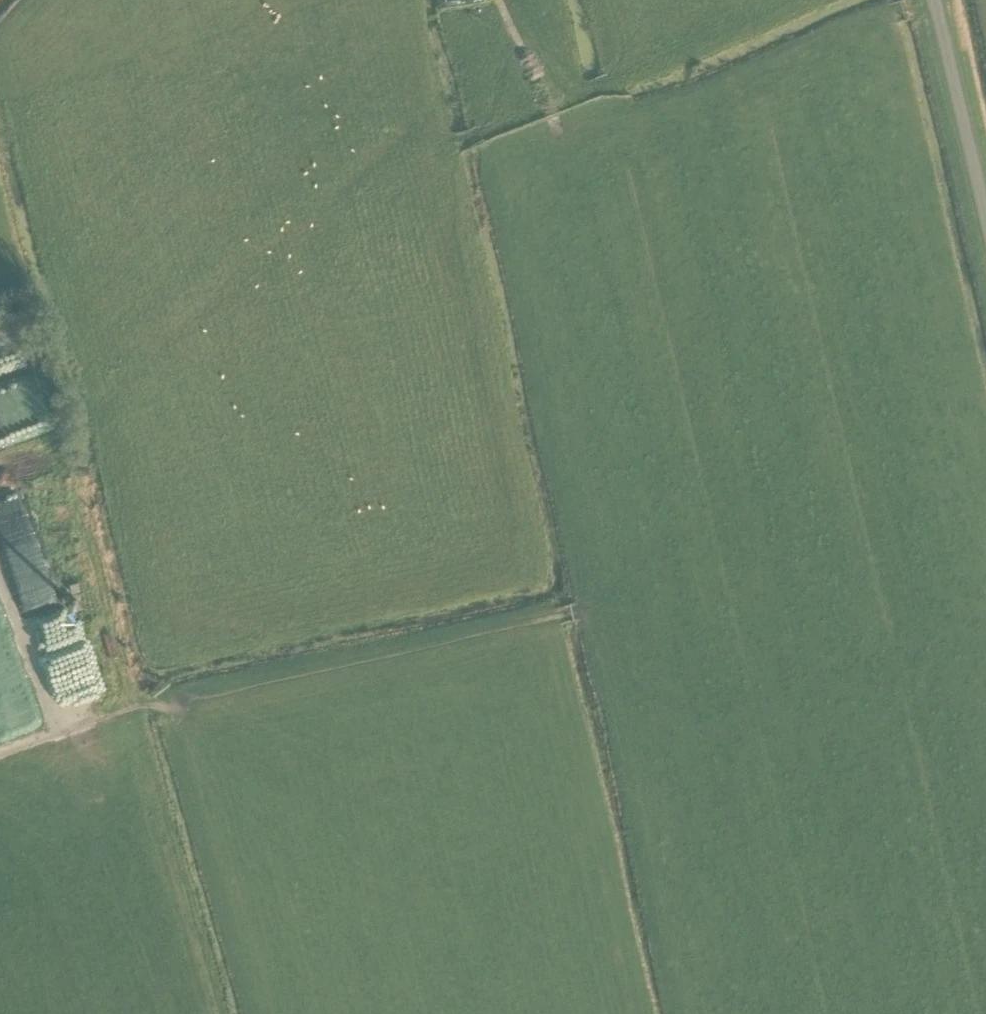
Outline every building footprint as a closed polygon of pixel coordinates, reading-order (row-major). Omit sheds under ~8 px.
[(27,640),(47,696),(85,683),(65,626),(27,640)]
